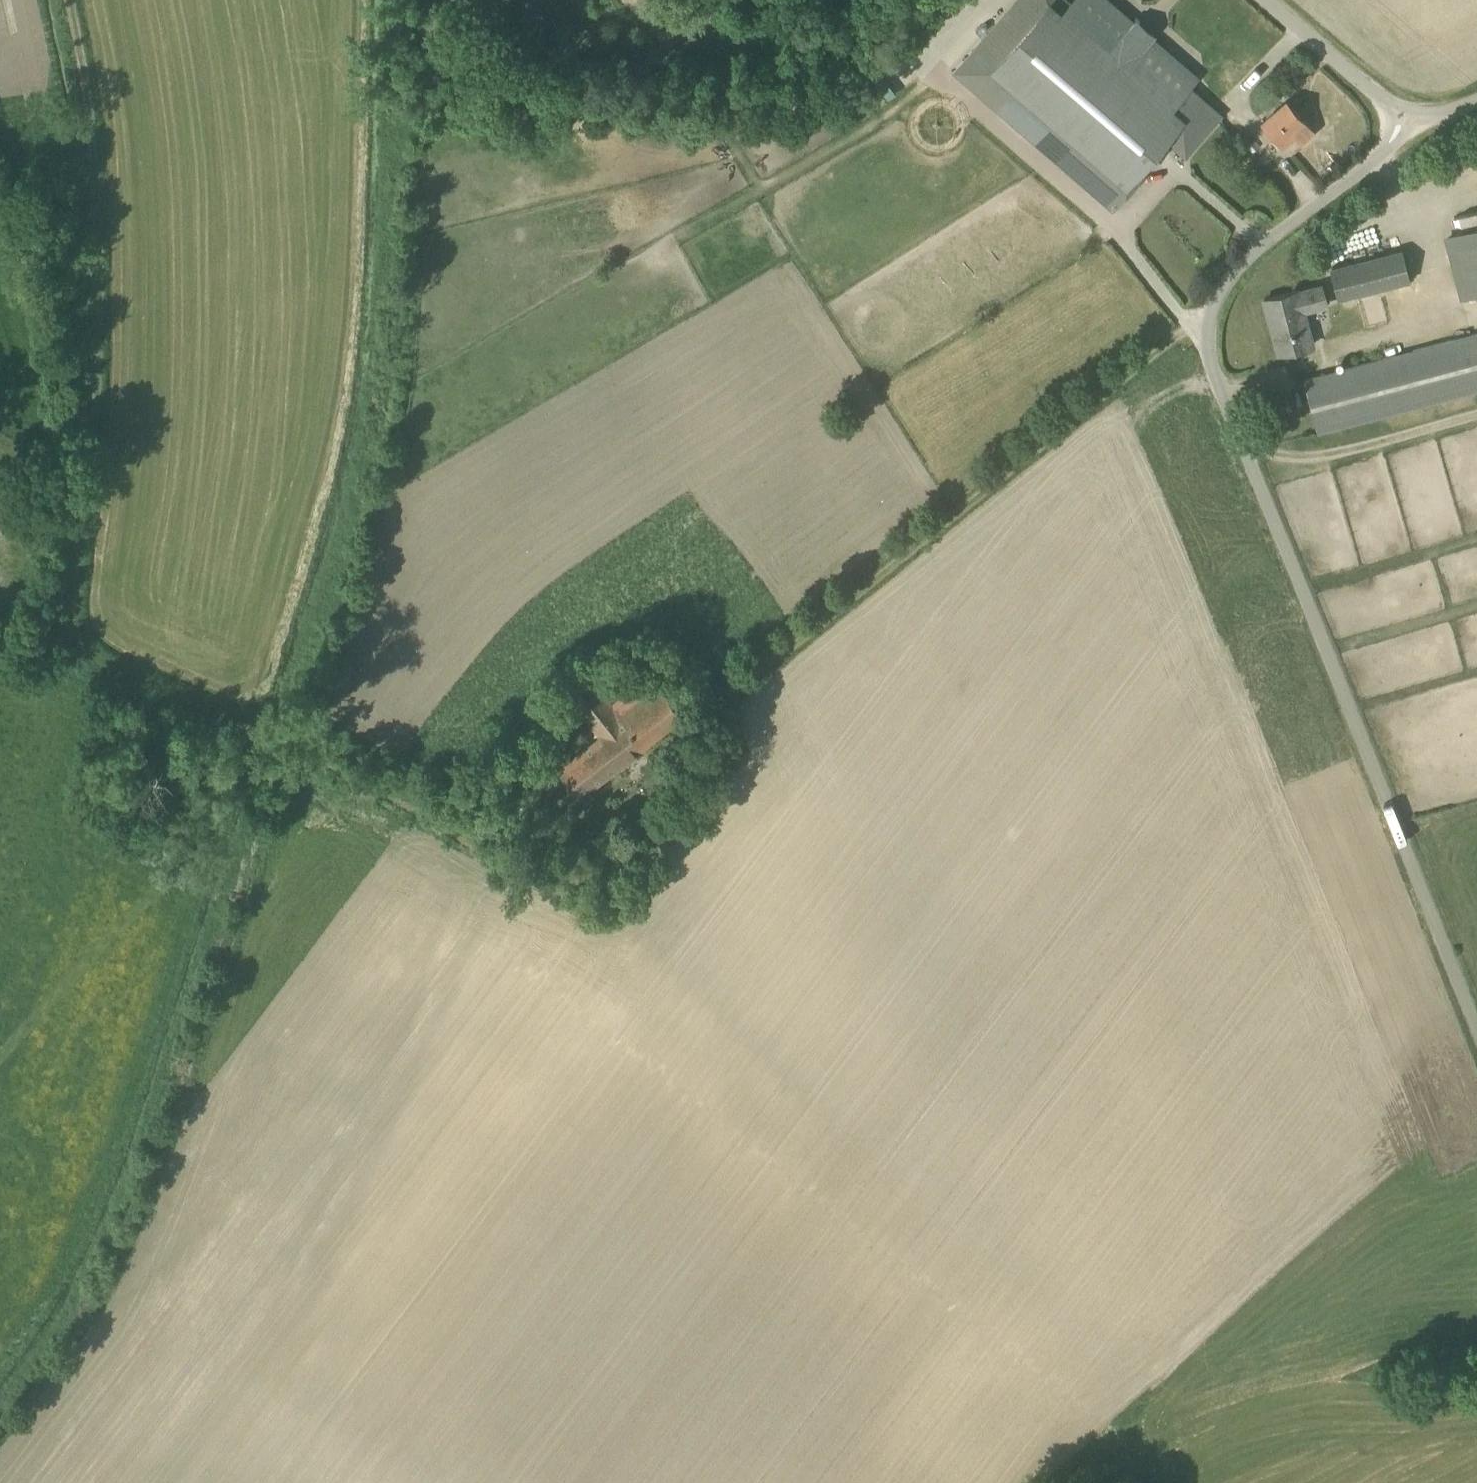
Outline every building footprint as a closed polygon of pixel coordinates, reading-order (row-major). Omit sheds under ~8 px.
[(1059,162),(1113,209),(1131,188),(1127,184),(1147,161),(1151,164),(1167,146),(1163,142),(1166,139),(1186,156),(1221,115),(1189,87),(1198,78),(1152,38),(1155,35),(1136,19),(1133,22),(1108,0),(1072,0),(1070,2),(1068,0),(1026,0),(1041,12),(991,69),(1076,142),(1059,162)] [(1301,142),(1314,131),(1287,101),(1263,122),(1283,145),(1295,135),(1301,142)] [(1464,298),(1476,295),(1476,228),(1447,236),(1464,298)] [(1339,299),(1409,281),(1401,250),(1331,268),(1339,299)] [(1327,302),(1322,285),(1299,291),(1298,289),(1264,299),(1278,353),(1313,344),(1304,309),(1327,302)] [(1317,432),(1476,390),(1476,332),(1303,379),(1317,432)] [(684,715),(665,688),(651,671),(611,703),(592,677),(569,695),(601,738),(560,770),(580,796),(684,715)]
